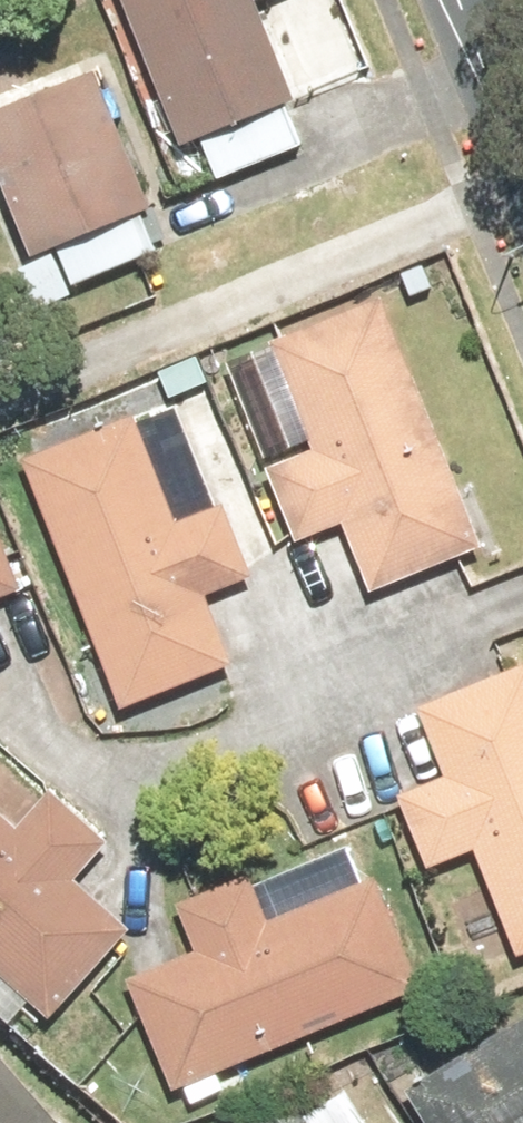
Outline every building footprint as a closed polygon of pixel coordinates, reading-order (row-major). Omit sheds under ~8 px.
[(199,144),(311,97),(270,0),(137,0),(199,144)] [(0,113),(0,140),(48,251),(166,201),(108,67),(0,113)] [(492,545),(391,293),(280,337),(324,446),(275,465),(306,542),(355,523),(381,589),(492,545)] [(152,417),(39,459),(133,707),(246,664),(219,593),(268,575),(239,499),(191,517),(152,417)] [(31,590),(0,511),(0,602),(31,590)] [(427,700),(456,771),(405,792),(436,869),(487,849),(522,938),(522,661),(427,700)] [(62,1021),(146,932),(88,878),(124,840),(63,783),(27,822),(0,797),(0,964),(62,1021)] [(137,975),(181,1085),(434,985),(390,875),(279,919),(258,868),(186,896),(207,948),(137,975)] [(416,1087),(438,1122),(522,1122),(522,1022),(416,1087)] [(0,1051),(0,1122),(67,1122),(0,1051)] [(274,1122),(323,1122),(310,1101),(274,1122)]
